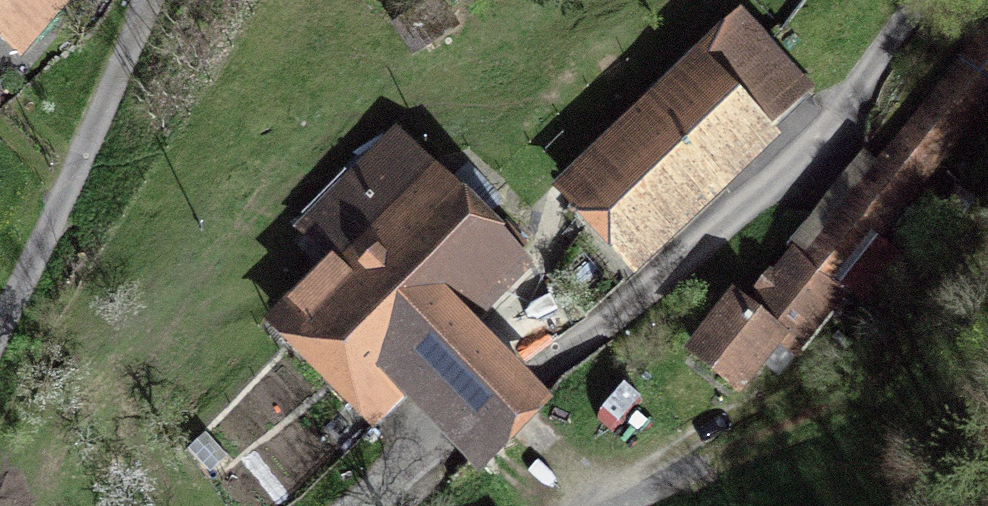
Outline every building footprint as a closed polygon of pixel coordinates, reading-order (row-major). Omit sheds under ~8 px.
[(1,44),(21,61),(73,0),(0,0),(0,45),(1,44)] [(781,138),(773,129),(815,89),(739,10),(550,192),(634,279),(781,138)] [(874,162),(860,152),(786,245),(789,247),(851,297),(862,305),(902,255),(883,240),(987,109),(987,20),(874,162)] [(479,331),(539,269),(395,129),(296,229),(326,259),(262,324),(373,433),(402,403),(444,444),(451,451),(478,477),(552,402),(532,383),(527,379),(479,331)] [(851,297),(789,247),(744,302),(731,291),(682,353),(739,399),(764,369),(778,380),(795,359),(799,362),(851,297)] [(210,475),(228,457),(205,433),(186,451),(210,475)]
